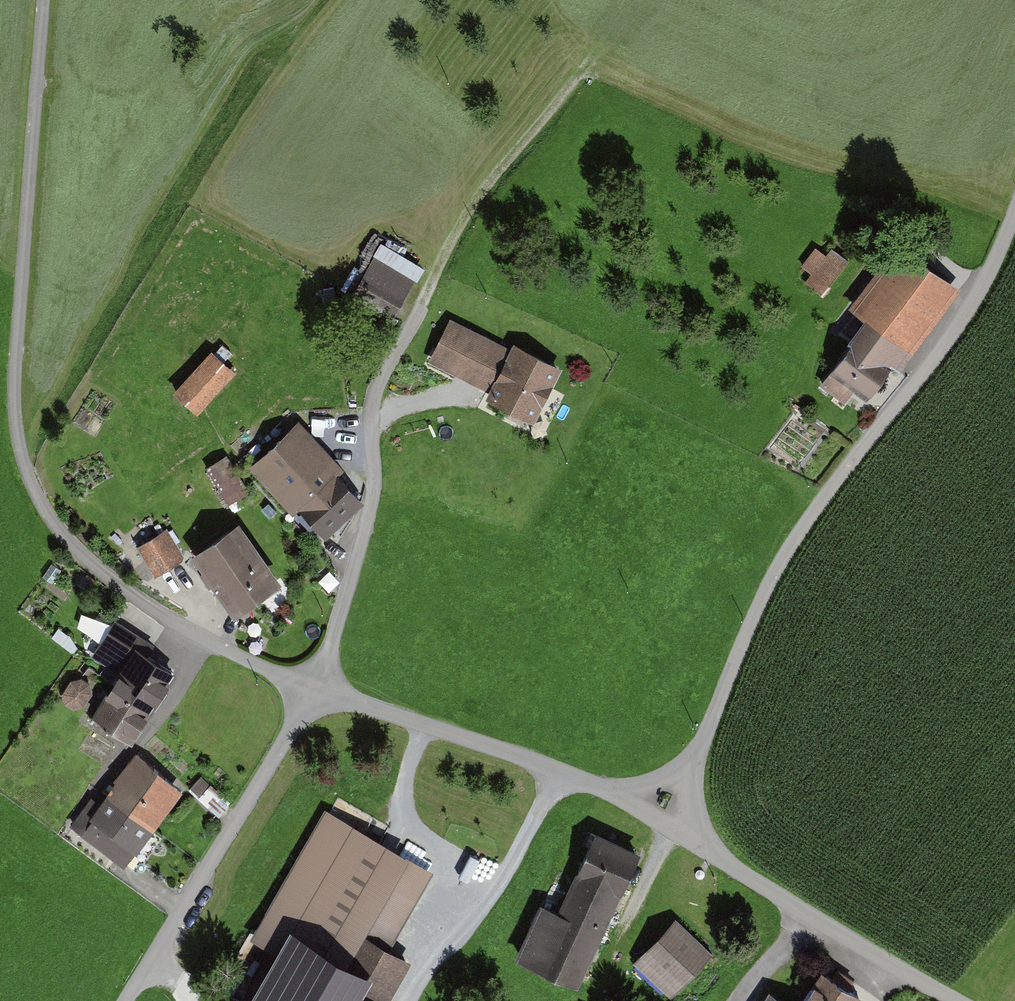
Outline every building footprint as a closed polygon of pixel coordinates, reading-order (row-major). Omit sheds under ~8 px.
[(393,317),(422,267),(381,243),(352,293),(393,317)] [(860,322),(825,369),(862,397),(885,366),(895,374),(958,292),(898,246),(847,312),(860,322)] [(803,286),(820,300),(850,262),(833,249),(824,259),(814,251),(799,270),(809,277),(803,286)] [(532,424),(562,365),(514,339),(508,350),(448,318),(426,360),(487,391),(483,398),(532,424)] [(198,413),(235,372),(226,363),(235,353),(224,343),(215,352),(211,348),(172,390),(198,413)] [(831,418),(842,404),(817,385),(806,399),(831,418)] [(341,477),(347,471),(298,421),(249,468),(293,514),(300,508),(325,533),(362,501),(341,477)] [(81,435),(84,429),(77,425),(74,431),(81,435)] [(227,505),(250,492),(228,455),(205,468),(227,505)] [(193,553),(236,617),(283,585),(240,522),(193,553)] [(153,577),(185,559),(167,529),(136,547),(153,577)] [(176,671),(149,653),(155,644),(115,618),(92,653),(119,671),(90,715),(131,742),(151,711),(158,716),(174,691),(166,686),(176,671)] [(64,703),(72,710),(82,706),(89,700),(92,692),(92,683),(81,677),(70,680),(62,693),(64,703)] [(137,855),(186,791),(134,752),(113,780),(116,783),(88,819),(81,814),(71,827),(122,866),(133,852),(137,855)] [(409,957),(389,945),(433,870),(326,808),(250,939),(279,955),(253,1000),(384,1000),(409,957)] [(579,990),(642,857),(597,836),(561,914),(543,906),(517,961),(579,990)] [(633,965),(672,999),(714,951),(675,917),(633,965)] [(865,997),(853,989),(858,982),(839,969),(834,976),(824,969),(803,1000),(862,1000),(865,997)] [(772,989),(765,1000),(791,1000),(772,989)]
